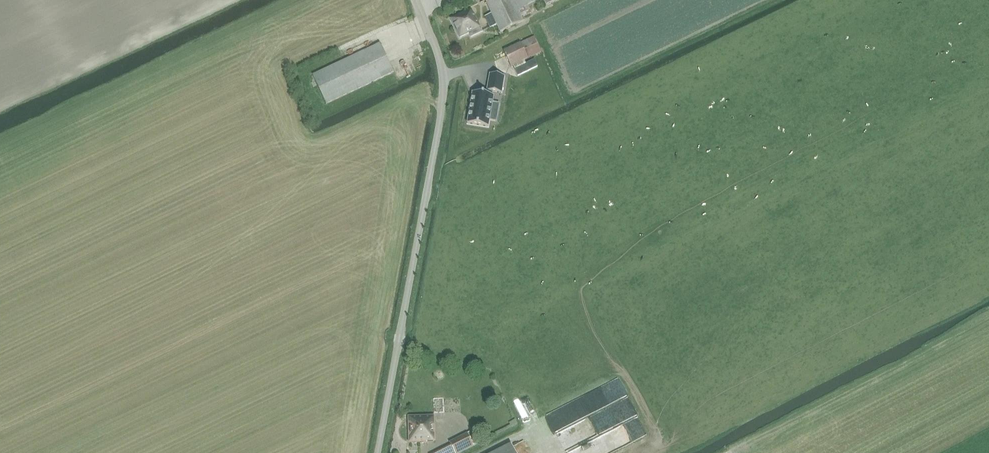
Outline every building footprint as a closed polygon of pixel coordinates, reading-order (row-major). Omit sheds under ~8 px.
[(486,3),(491,14),(497,25),(500,33),(523,22),(523,21),(524,21),(523,17),(531,13),(528,7),(518,12),(512,0),(491,0),(486,3)] [(518,12),(528,7),(534,4),(542,0),(512,0),(518,12)] [(471,37),(483,32),(475,14),(473,15),(471,9),(450,19),(459,38),(469,34),(471,37)] [(524,60),(533,56),(542,52),(534,36),(503,51),(511,66),(513,65),(524,60)] [(393,74),(380,44),(313,75),(326,105),(393,74)] [(413,57),(407,59),(410,67),(416,64),(413,57)] [(526,64),(524,60),(513,65),(515,69),(526,64)] [(535,60),(526,64),(515,69),(514,69),(518,77),(538,67),(535,60)] [(496,94),(497,90),(506,92),(509,75),(494,72),(491,89),(493,89),(492,93),(477,91),(471,122),(492,125),(494,119),(500,120),(501,111),(495,110),(498,94),(496,94)] [(589,405),(612,395),(607,385),(570,401),(574,409),(571,410),(573,414),(590,407),(589,405)] [(631,443),(621,422),(625,420),(619,406),(545,438),(551,452),(560,452),(580,444),(584,452),(608,452),(631,443)] [(434,416),(408,417),(409,443),(428,443),(428,441),(435,441),(434,416)] [(449,443),(451,446),(454,452),(462,452),(474,447),(473,446),(479,444),(472,431),(467,434),(449,443)] [(511,444),(493,452),(516,452),(511,444)]
